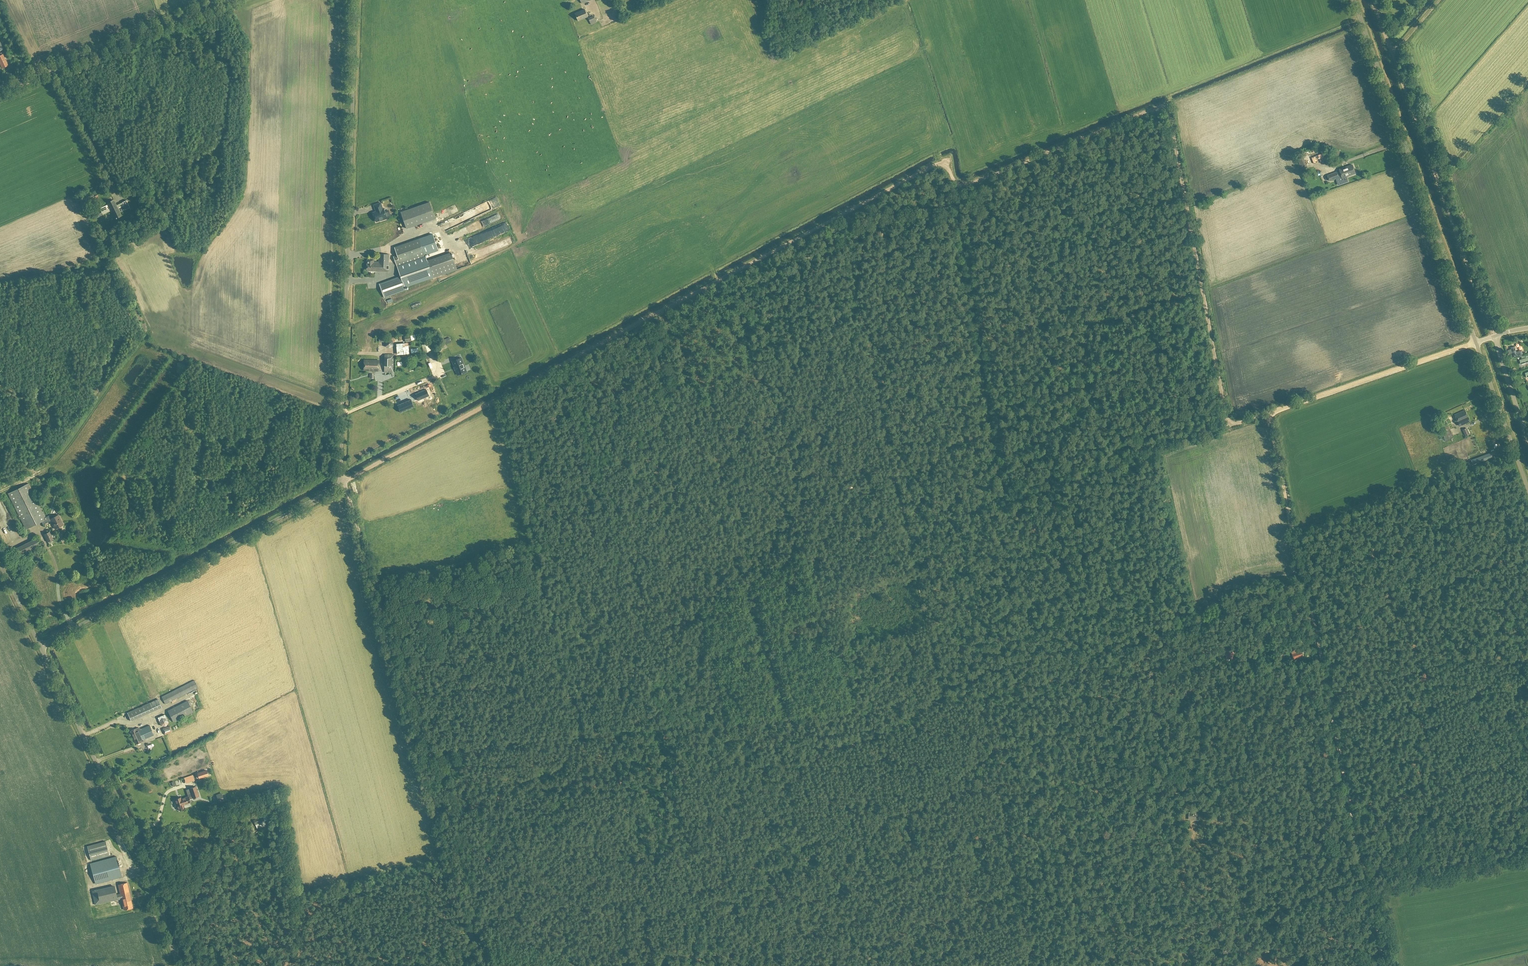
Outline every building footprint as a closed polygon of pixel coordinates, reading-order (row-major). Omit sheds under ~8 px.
[(584,9),(575,13),(578,21),(588,17),(584,9)] [(0,56),(0,65),(2,69),(8,66),(3,54),(0,56)] [(1315,154),(1311,156),(1314,164),(1325,159),(1322,153),(1316,156),(1315,154)] [(1296,157),(1297,160),(1301,171),(1307,168),(1304,158),(1303,158),(1302,155),(1296,157)] [(1339,177),(1339,179),(1355,173),(1352,165),(1339,170),(1340,173),(1338,174),(1337,172),(1327,175),(1329,181),(1339,177)] [(93,194),(84,199),(88,206),(94,203),(92,198),(94,196),(93,194)] [(116,218),(117,218),(116,217),(121,215),(114,200),(107,203),(107,204),(99,208),(101,212),(109,209),(114,218),(115,217),(116,218)] [(126,209),(121,212),(130,207),(127,200),(122,202),(126,209)] [(407,229),(435,219),(430,202),(401,212),(407,229)] [(376,211),(373,212),(376,222),(380,220),(381,221),(387,218),(384,208),(383,209),(381,203),(374,205),(376,211)] [(471,245),(504,233),(502,227),(504,226),(506,232),(510,230),(507,222),(468,237),(471,245)] [(433,234),(419,239),(425,255),(439,251),(433,234)] [(450,253),(427,261),(419,239),(395,247),(397,255),(394,256),(401,276),(404,287),(405,287),(456,269),(450,253)] [(389,254),(379,254),(379,262),(374,262),(374,260),(367,260),(366,271),(388,272),(389,254)] [(401,276),(380,284),(385,298),(406,290),(405,287),(404,287),(401,276)] [(385,346),(389,348),(393,345),(393,341),(388,339),(385,341),(385,346)] [(431,351),(428,343),(422,345),(427,359),(430,358),(428,352),(431,351)] [(1523,354),(1521,350),(1516,352),(1514,346),(1511,348),(1514,357),(1523,354)] [(384,354),(384,372),(384,373),(394,373),(394,372),(394,368),(395,368),(395,358),(393,358),(394,354),(384,354)] [(456,370),(458,375),(466,372),(461,358),(453,361),(455,367),(456,370)] [(364,370),(379,370),(379,360),(364,359),(364,370)] [(429,396),(426,389),(415,394),(418,400),(429,396)] [(414,407),(411,400),(398,405),(401,412),(414,407)] [(1465,410),(1455,415),(1460,426),(1470,422),(1465,410)] [(1446,437),(1448,443),(1456,440),(1454,434),(1446,437)] [(1492,458),(1491,454),(1483,456),(1472,460),(1473,465),(1492,458)] [(28,483),(8,494),(26,529),(41,521),(43,525),(51,521),(55,529),(63,525),(58,515),(52,518),(50,515),(46,517),(28,483)] [(48,542),(53,539),(49,532),(44,534),(48,542)] [(17,548),(21,557),(41,547),(37,538),(17,548)] [(165,704),(198,688),(194,680),(162,697),(165,704)] [(127,713),(131,721),(162,707),(158,699),(127,713)] [(193,712),(187,701),(167,711),(173,722),(193,712)] [(157,718),(159,722),(161,726),(166,727),(168,723),(166,718),(165,714),(157,718)] [(133,738),(152,730),(149,725),(139,730),(138,728),(135,729),(130,731),(133,738)] [(170,726),(162,729),(164,734),(172,732),(170,726)] [(152,730),(133,738),(136,744),(143,741),(143,740),(154,735),(152,730)] [(206,770),(197,773),(199,779),(208,775),(206,770)] [(193,774),(184,778),(186,783),(195,780),(193,774)] [(188,796),(182,798),(181,797),(174,799),(176,803),(175,803),(176,807),(177,807),(178,811),(179,810),(180,811),(184,810),(183,809),(185,808),(183,805),(190,803),(189,799),(192,797),(192,798),(199,796),(196,787),(190,789),(191,794),(188,795),(188,796)] [(1199,813),(1189,812),(1189,820),(1198,820),(1199,813)] [(105,841),(88,846),(91,860),(109,856),(105,841)] [(116,857),(90,864),(96,884),(122,877),(116,857)] [(98,904),(99,906),(91,908),(93,917),(118,912),(116,902),(101,906),(100,904),(121,899),(124,910),(133,908),(127,882),(118,884),(120,894),(116,895),(114,886),(92,891),(95,905),(98,904)]
